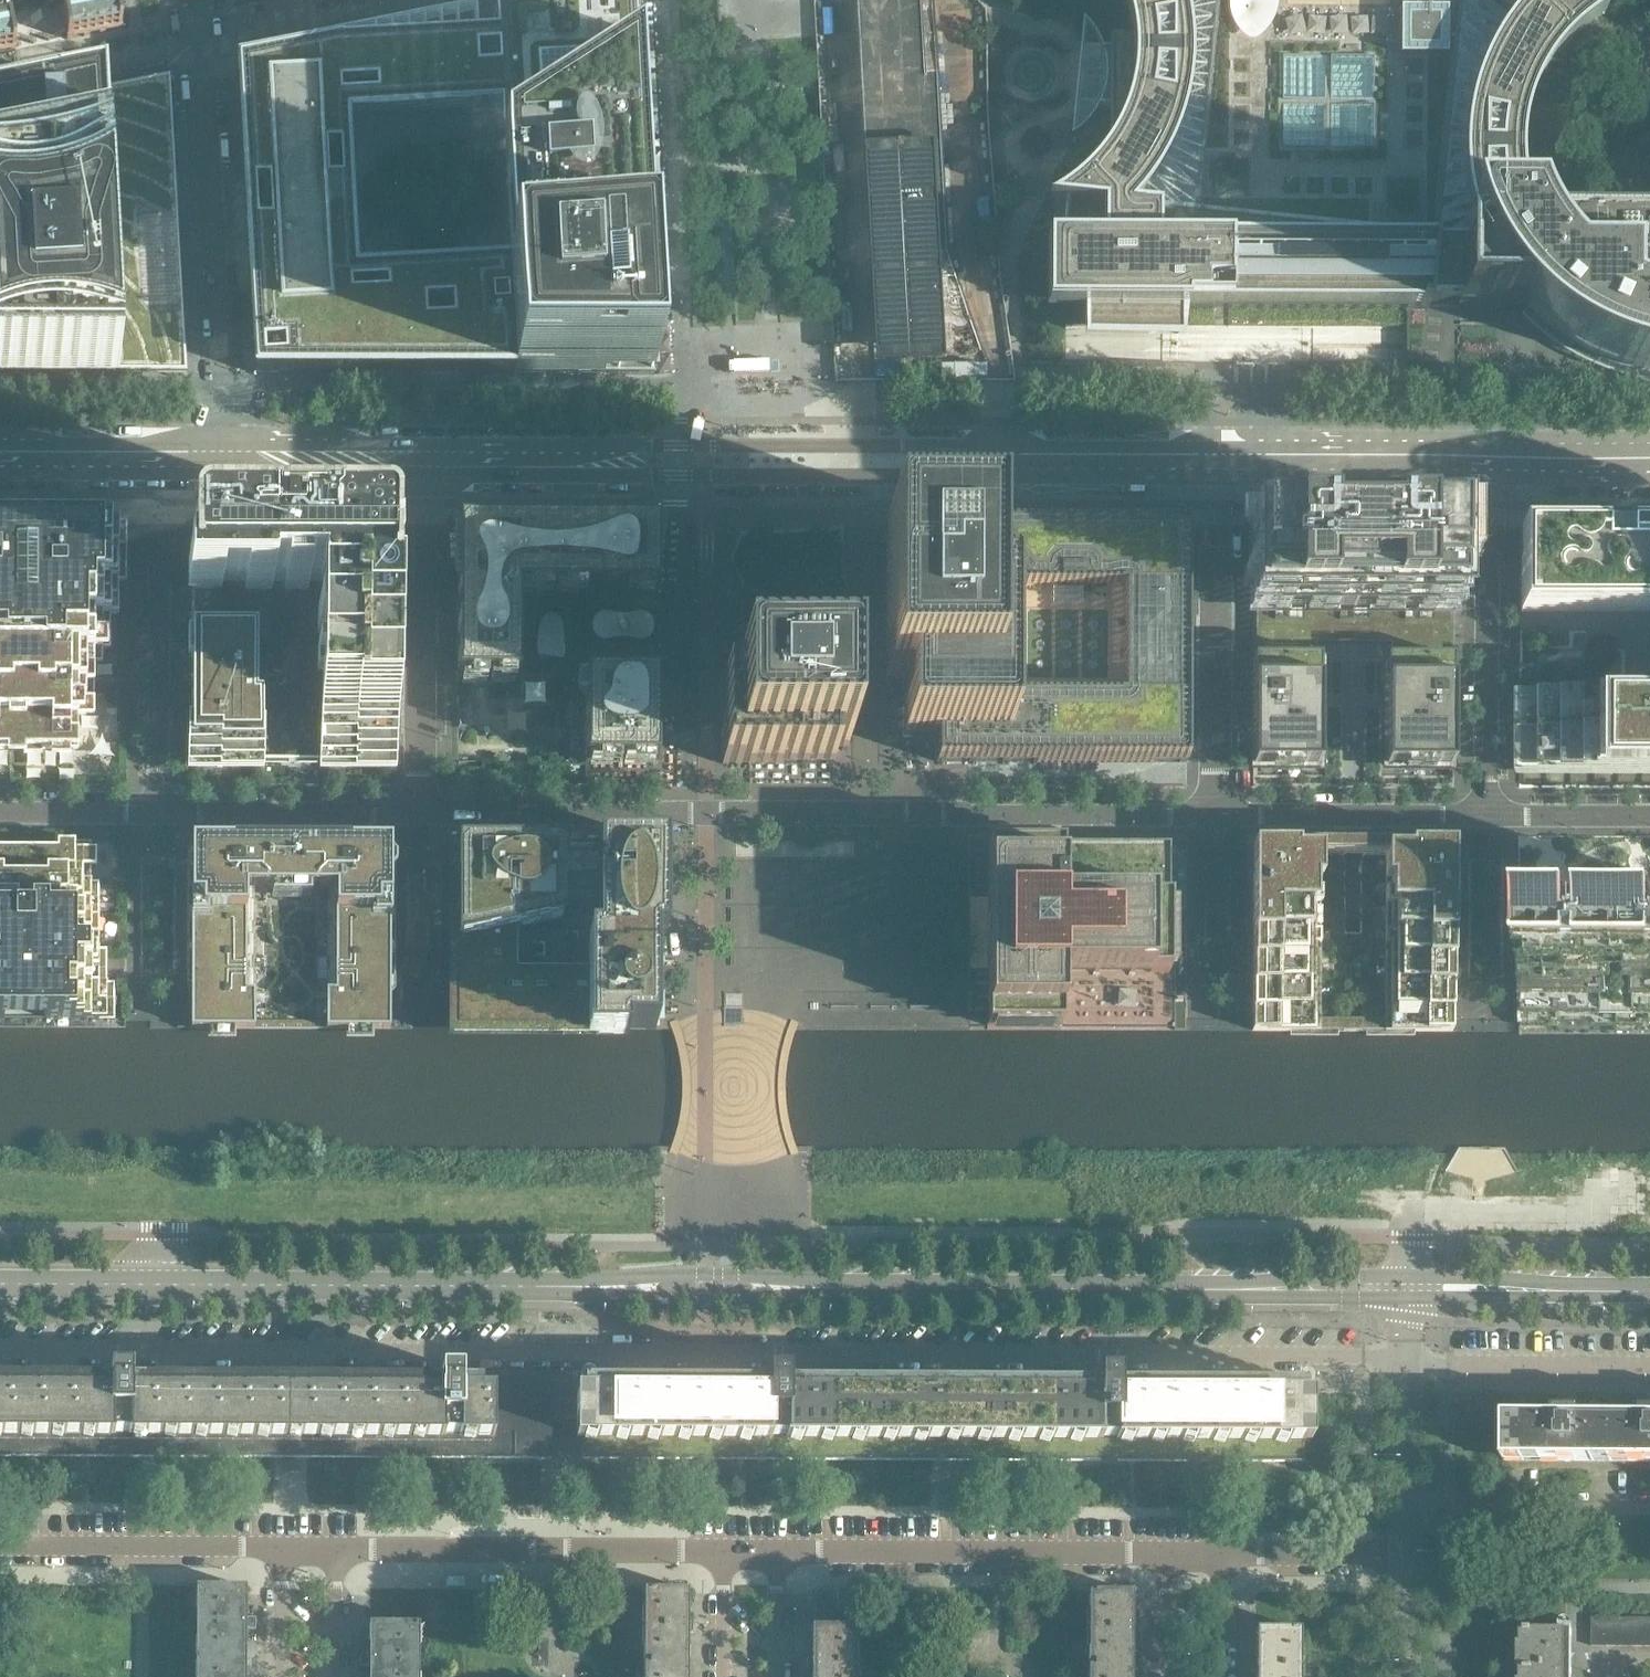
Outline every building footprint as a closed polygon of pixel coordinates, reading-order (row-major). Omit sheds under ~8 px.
[(16,50),(11,24),(8,24),(7,5),(65,2),(65,13),(62,14),(67,40),(73,39),(122,29),(117,3),(112,4),(112,0),(0,0),(0,53),(16,50)] [(658,396),(634,0),(558,0),(494,13),(496,42),(475,43),(475,49),(405,53),(404,49),(352,56),(349,65),(335,62),(337,49),(241,69),(261,380),(514,380),(515,395),(658,396)] [(1558,242),(1552,229),(1549,229),(1543,213),(1538,197),(1536,180),(1536,162),(1538,145),(1541,128),(1546,112),(1553,96),(1561,81),(1570,67),(1581,54),(1593,42),(1607,31),(1621,22),(1603,20),(1605,0),(1127,0),(1128,5),(1133,5),(1138,21),(1141,38),(1115,37),(1115,49),(1116,49),(1116,63),(1114,63),(1112,62),(1111,62),(1110,62),(1109,62),(1107,63),(1106,63),(1105,65),(1105,66),(1105,67),(1105,68),(1105,69),(1105,70),(1106,71),(1108,72),(1109,73),(1111,73),(1112,72),(1114,72),(1114,71),(1116,71),(1116,79),(1114,79),(1113,78),(1111,78),(1110,78),(1108,78),(1107,79),(1106,80),(1105,81),(1105,82),(1105,83),(1105,84),(1105,85),(1105,86),(1106,86),(1107,87),(1108,88),(1109,88),(1110,89),(1111,89),(1112,88),(1114,87),(1116,87),(1116,105),(1115,105),(1115,155),(1106,166),(1095,179),(1082,191),(1074,198),(1065,204),(1074,206),(1068,247),(1053,247),(1053,314),(1088,314),(1088,339),(1188,339),(1189,314),(1435,315),(1442,315),(1442,310),(1472,311),(1472,315),(1502,316),(1502,308),(1503,308),(1505,307),(1506,306),(1506,305),(1506,304),(1506,303),(1505,302),(1505,301),(1504,301),(1503,300),(1502,300),(1502,295),(1513,295),(1517,301),(1527,315),(1538,328),(1550,340),(1562,352),(1576,363),(1591,371),(1606,379),(1622,387),(1638,392),(1649,396),(1649,330),(1649,315),(1649,298),(1649,248),(1561,248),(1558,242)] [(1096,25),(1089,14),(1078,135),(1088,126),(1098,116),(1104,105),(1115,105),(1116,105),(1116,49),(1115,49),(1107,48),(1102,35),(1096,25)] [(178,220),(170,77),(103,91),(0,111),(0,373),(115,373),(187,374),(185,350),(183,303),(179,249),(178,220)] [(886,408),(889,408),(896,407),(900,404),(907,400),(906,393),(900,393),(895,397),(885,400),(886,408)] [(1524,520),(1523,605),(1649,608),(1649,522),(1524,520)] [(8,749),(8,755),(26,755),(26,749),(51,749),(51,757),(70,757),(70,749),(74,749),(78,749),(78,715),(86,715),(94,715),(94,698),(86,698),(86,695),(94,695),(94,693),(94,682),(94,681),(94,680),(95,662),(102,662),(103,648),(110,648),(111,615),(119,615),(119,613),(119,581),(127,581),(127,524),(43,524),(8,524),(0,524),(0,749),(8,749)] [(193,530),(193,538),(193,549),(193,558),(193,583),(193,632),(192,647),(192,763),(198,763),(254,763),(323,763),(329,763),(334,763),(390,763),(391,763),(391,757),(391,754),(392,734),(392,731),(392,718),(392,712),(392,698),(392,695),(392,606),(391,606),(391,593),(392,593),(392,524),(207,524),(199,524),(193,524),(193,530)] [(458,615),(458,678),(516,679),(585,679),(585,763),(656,764),(656,709),(656,679),(657,588),(657,525),(520,525),(458,525),(458,585),(458,615)] [(1184,526),(883,527),(884,681),(902,681),(902,734),(938,734),(938,762),(1183,764),(1184,526)] [(1256,644),(1256,658),(1317,658),(1317,643),(1390,643),(1390,659),(1387,659),(1386,766),(1390,766),(1405,766),(1418,766),(1421,766),(1434,766),(1437,766),(1449,766),(1453,767),(1452,757),(1452,755),(1453,755),(1453,752),(1452,752),(1452,750),(1452,746),(1452,744),(1453,744),(1453,741),(1452,741),(1452,739),(1452,735),(1452,733),(1453,733),(1453,730),(1452,730),(1452,728),(1452,724),(1452,722),(1453,722),(1453,720),(1452,719),(1452,718),(1452,714),(1452,712),(1453,712),(1453,709),(1452,709),(1452,699),(1453,699),(1453,696),(1452,696),(1452,693),(1452,689),(1453,683),(1452,683),(1452,681),(1452,676),(1452,674),(1453,674),(1453,671),(1452,671),(1452,669),(1452,665),(1452,662),(1453,662),(1453,659),(1452,659),(1452,658),(1452,653),(1453,652),(1453,649),(1452,649),(1452,647),(1452,642),(1452,641),(1453,641),(1453,638),(1452,637),(1452,632),(1453,630),(1453,627),(1452,626),(1453,617),(1452,616),(1452,611),(1453,610),(1453,606),(1452,605),(1452,594),(1453,593),(1453,590),(1452,589),(1452,579),(1453,578),(1453,575),(1452,574),(1452,563),(1453,562),(1453,559),(1452,558),(1452,547),(1453,546),(1453,543),(1452,542),(1452,532),(1453,531),(1453,527),(1450,527),(1448,528),(1438,528),(1436,527),(1433,527),(1432,528),(1421,528),(1420,527),(1417,527),(1416,528),(1405,528),(1404,527),(1401,527),(1399,528),(1389,527),(1387,527),(1384,527),(1383,527),(1383,529),(1373,529),(1373,527),(1371,527),(1368,527),(1367,527),(1367,528),(1361,528),(1361,529),(1346,529),(1346,528),(1340,528),(1340,527),(1339,527),(1336,527),(1334,527),(1334,528),(1324,528),(1324,527),(1322,527),(1320,527),(1318,527),(1308,527),(1306,527),(1303,527),(1302,527),(1291,527),(1290,526),(1287,527),(1286,527),(1275,527),(1274,527),(1274,526),(1271,526),(1271,527),(1269,527),(1259,527),(1257,526),(1254,526),(1254,561),(1255,562),(1255,573),(1254,574),(1254,577),(1255,578),(1255,588),(1254,590),(1254,593),(1255,594),(1255,604),(1254,605),(1254,609),(1256,609),(1256,616),(1255,616),(1255,617),(1257,617),(1257,628),(1255,628),(1255,631),(1257,631),(1257,642),(1255,642),(1255,644),(1256,644)] [(1320,766),(1320,658),(1317,658),(1256,658),(1254,658),(1254,662),(1254,664),(1254,674),(1254,676),(1254,681),(1254,683),(1254,686),(1254,688),(1254,692),(1253,698),(1254,698),(1254,708),(1253,708),(1253,711),(1254,713),(1254,717),(1253,719),(1254,728),(1253,730),(1254,739),(1253,741),(1253,743),(1254,745),(1254,749),(1254,751),(1253,751),(1253,754),(1254,754),(1254,756),(1254,760),(1254,762),(1253,762),(1253,766),(1257,766),(1272,766),(1272,765),(1285,765),(1285,766),(1288,766),(1288,765),(1301,765),(1301,766),(1304,766),(1306,765),(1314,765),(1316,766),(1320,766)] [(854,757),(854,673),(741,673),(741,684),(723,684),(722,764),(833,764),(833,757),(854,757)] [(1523,687),(1522,773),(1649,775),(1649,689),(1523,687)] [(658,836),(453,836),(453,1031),(658,1031),(658,836)] [(1520,836),(1519,1031),(1649,1031),(1649,837),(1520,836)] [(99,885),(99,882),(91,882),(91,866),(96,866),(96,849),(91,849),(91,842),(74,842),(58,842),(58,848),(47,848),(45,848),(5,848),(2,848),(0,848),(0,1020),(2,1020),(2,1019),(10,1019),(10,1020),(14,1020),(14,1019),(22,1019),(22,1020),(26,1020),(26,1019),(34,1019),(34,1020),(38,1020),(38,1019),(46,1019),(46,1020),(50,1020),(50,1019),(59,1019),(59,1020),(62,1020),(71,1020),(75,1020),(83,1020),(87,1020),(95,1020),(99,1020),(106,1020),(107,1020),(115,1020),(115,1018),(115,983),(106,983),(107,958),(107,956),(107,949),(99,949),(99,919),(99,916),(99,885)] [(327,1001),(327,1028),(391,1028),(391,922),(390,922),(390,910),(391,910),(391,900),(391,843),(192,842),(192,898),(192,1028),(255,1028),(255,1022),(255,1001),(253,1001),(253,995),(255,995),(255,972),(253,972),(254,960),(255,960),(256,938),(254,938),(254,926),(256,926),(256,904),(254,904),(254,890),(337,890),(337,913),(337,922),(327,922),(327,926),(329,926),(329,938),(327,938),(327,960),(329,960),(329,973),(327,973),(327,995),(329,995),(329,1001),(327,1001)] [(1523,845),(1253,845),(1253,1031),(1522,1031),(1523,845)] [(1179,856),(1059,857),(1059,870),(1059,898),(1166,898),(1179,898),(1179,856)] [(1059,857),(982,857),(982,870),(982,1003),(982,1017),(1059,1017),(1059,1003),(1059,967),(1165,968),(1179,968),(1179,898),(1166,898),(1059,898),(1059,870),(1059,857)] [(1310,1394),(1293,1394),(1293,1381),(1119,1380),(1119,1373),(1098,1372),(1098,1380),(789,1379),(789,1371),(768,1371),(768,1379),(594,1378),(594,1391),(577,1391),(577,1402),(564,1402),(551,1401),(551,1378),(462,1377),(462,1370),(442,1370),(442,1377),(132,1376),(132,1368),(112,1368),(112,1376),(0,1375),(0,1457),(551,1459),(551,1420),(564,1420),(577,1420),(577,1438),(583,1438),(583,1459),(959,1461),(1303,1463),(1303,1442),(1310,1442),(1310,1394)] [(1645,1407),(1644,1412),(1643,1418),(1581,1417),(1581,1412),(1579,1407),(1557,1407),(1556,1412),(1555,1417),(1505,1417),(1505,1461),(1649,1462),(1649,1407),(1645,1407)] [(246,1658),(247,1587),(197,1586),(197,1658),(246,1658)] [(689,1589),(645,1589),(644,1663),(688,1663),(689,1633),(693,1633),(693,1621),(689,1621),(689,1589)] [(857,1611),(857,1590),(838,1590),(838,1611),(857,1611)] [(1137,1635),(1137,1623),(1133,1623),(1133,1591),(1089,1591),(1089,1665),(1133,1665),(1133,1635),(1137,1635)] [(1606,1646),(1607,1618),(1592,1617),(1592,1646),(1606,1646)] [(1620,1646),(1620,1618),(1607,1618),(1606,1646),(1620,1646)] [(1633,1646),(1633,1618),(1620,1618),(1620,1646),(1633,1646)] [(1646,1646),(1646,1618),(1633,1618),(1633,1646),(1646,1646)] [(419,1624),(370,1623),(370,1676),(419,1676),(419,1624)] [(856,1626),(812,1626),(812,1658),(808,1658),(808,1669),(812,1669),(812,1676),(856,1676),(856,1626)] [(1300,1628),(1257,1628),(1256,1660),(1252,1659),(1252,1671),(1256,1671),(1256,1676),(1300,1676),(1300,1628)] [(1567,1629),(1566,1629),(1521,1629),(1521,1676),(1567,1676),(1567,1629)] [(246,1658),(197,1658),(197,1676),(246,1676),(246,1658)] [(688,1663),(644,1663),(644,1676),(688,1676),(688,1663)] [(1133,1665),(1089,1665),(1088,1676),(1132,1676),(1133,1665)]
